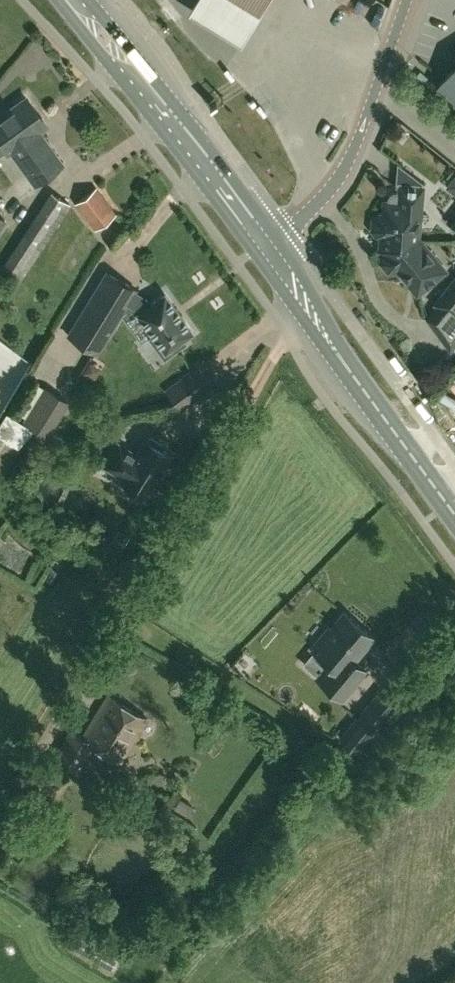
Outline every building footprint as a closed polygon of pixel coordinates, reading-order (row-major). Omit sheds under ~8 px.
[(240,51),(260,20),(229,0),(198,0),(187,17),(240,51)] [(435,85),(454,101),(454,60),(435,85)] [(36,136),(33,133),(46,124),(26,96),(0,115),(0,141),(8,151),(10,150),(13,153),(36,136)] [(36,136),(13,153),(34,182),(61,162),(43,136),(38,139),(36,136)] [(95,229),(117,212),(97,185),(74,203),(95,229)] [(387,200),(386,201),(384,201),(383,214),(378,214),(374,218),(373,228),(377,233),(382,233),(380,248),(384,252),(382,254),(381,260),(388,268),(395,269),(397,267),(417,292),(444,269),(417,236),(421,187),(400,185),(400,191),(398,191),(396,191),(394,191),(392,192),(391,193),(389,195),(388,196),(387,198),(387,200)] [(19,282),(70,203),(53,191),(1,270),(19,282)] [(146,298),(134,291),(136,289),(107,271),(67,333),(96,351),(127,303),(134,307),(137,312),(138,314),(138,313),(153,334),(150,337),(164,356),(184,341),(182,338),(190,331),(191,332),(192,331),(191,329),(165,294),(164,292),(163,293),(163,294),(150,303),(146,298)] [(437,305),(426,317),(450,349),(454,342),(454,275),(433,302),(437,305)] [(197,367),(169,389),(183,406),(210,384),(197,367)] [(44,385),(23,421),(46,434),(67,399),(44,385)] [(32,429),(6,416),(0,428),(0,460),(2,461),(10,445),(21,451),(32,429)] [(145,438),(136,453),(118,443),(104,465),(122,476),(120,479),(145,494),(155,478),(158,480),(166,467),(163,465),(169,453),(160,448),(163,444),(150,436),(147,440),(145,438)] [(317,676),(342,697),(365,669),(353,659),(372,636),(344,612),(330,627),(328,626),(313,644),(315,646),(313,649),(329,662),(317,676)] [(121,760),(146,717),(107,694),(82,736),(71,729),(55,756),(77,769),(92,743),(121,760)] [(356,750),(381,721),(365,708),(341,737),(356,750)]
